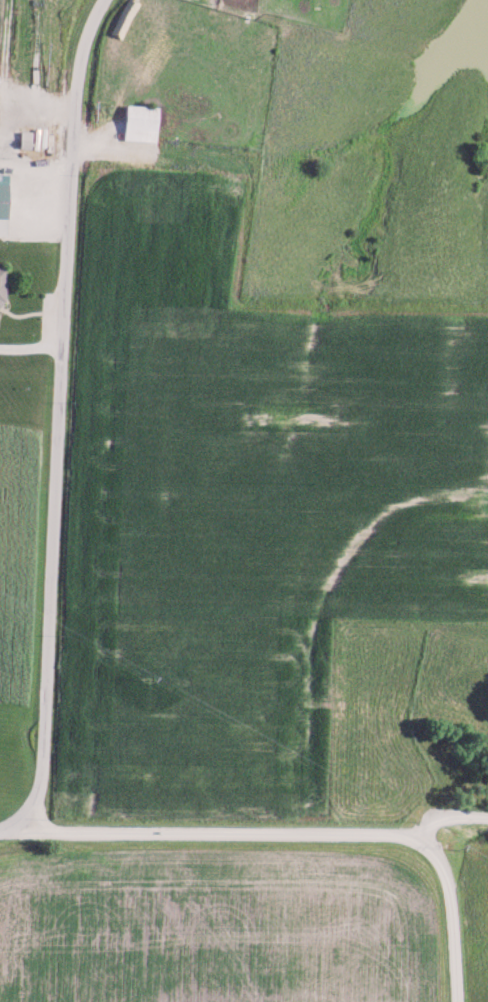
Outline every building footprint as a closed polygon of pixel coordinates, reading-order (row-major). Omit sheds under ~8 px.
[(122,140),(154,140),(155,105),(123,105),(122,140)] [(18,147),(29,148),(29,130),(18,130),(18,147)]
